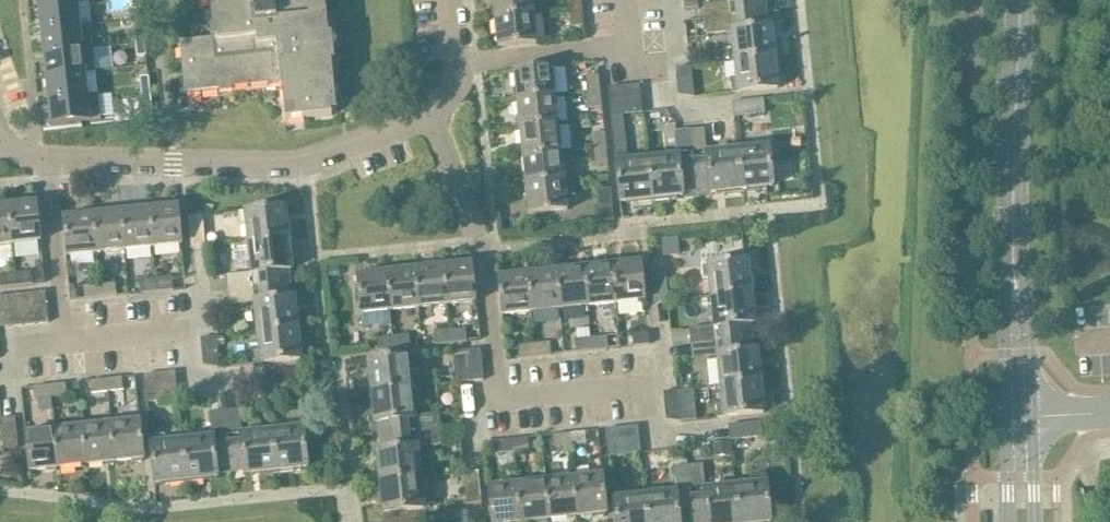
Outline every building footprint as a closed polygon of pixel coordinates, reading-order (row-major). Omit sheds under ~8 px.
[(131,11),(140,10),(139,0),(130,0),(131,11)] [(216,41),(178,45),(183,91),(198,89),(198,92),(281,84),(284,121),(330,116),(328,100),(331,99),(321,2),(321,0),(212,0),(216,41)] [(531,0),(492,0),(494,19),(533,15),(531,0)] [(580,0),(567,0),(568,11),(581,10),(580,0)] [(755,1),(763,0),(728,0),(728,2),(703,5),(704,20),(756,14),(755,1)] [(78,4),(38,8),(41,31),(80,27),(80,26),(78,4)] [(568,11),(570,28),(582,26),(581,10),(568,11)] [(776,58),(773,33),(771,33),(770,27),(758,28),(756,14),(704,20),(706,35),(731,32),(734,62),(776,58)] [(536,44),(533,15),(494,19),(497,48),(536,44)] [(80,27),(41,31),(43,55),(92,49),(90,25),(80,26),(80,27)] [(142,30),(133,31),(135,45),(144,44),(142,30)] [(144,44),(135,45),(136,57),(145,56),(144,44)] [(92,49),(43,55),(46,78),(85,74),(85,75),(95,74),(92,49)] [(778,83),(776,58),(734,62),(735,80),(729,80),(730,94),(777,90),(776,83),(778,83)] [(693,98),(690,67),(675,69),(678,96),(693,98)] [(554,98),(551,68),(512,72),(515,102),(554,98)] [(85,74),(46,78),(48,101),(87,97),(87,96),(85,75),(85,74)] [(599,93),(597,76),(585,78),(587,94),(599,93)] [(148,77),(139,78),(140,91),(149,90),(148,77)] [(642,113),(639,85),(623,87),(626,115),(642,113)] [(626,115),(623,87),(607,88),(611,116),(614,157),(619,203),(626,202),(626,204),(651,202),(647,161),(629,162),(628,156),(626,156),(622,115),(626,115)] [(149,90),(140,91),(142,104),(151,103),(150,101),(149,90)] [(587,94),(588,110),(601,108),(599,93),(587,94)] [(87,97),(48,101),(50,118),(51,126),(90,122),(100,121),(97,95),(87,96),(87,97)] [(557,125),(554,98),(515,102),(518,129),(557,125)] [(764,115),(762,100),(731,103),(733,118),(764,115)] [(560,153),(557,125),(518,129),(521,157),(560,153)] [(736,151),(706,154),(704,130),(689,131),(694,183),(707,181),(709,194),(715,193),(716,195),(741,193),(736,151)] [(694,183),(689,131),(674,133),(676,158),(647,161),(651,202),(676,199),(676,197),(682,197),(681,184),(694,183)] [(591,134),(593,150),(605,149),(603,132),(591,134)] [(771,187),(767,141),(752,143),(753,149),(736,151),(741,193),(765,190),(765,188),(771,187)] [(605,149),(593,150),(595,167),(607,165),(605,149)] [(563,182),(560,153),(521,157),(524,186),(563,182)] [(567,210),(563,182),(524,186),(527,215),(567,210)] [(597,191),(599,208),(612,206),(610,190),(597,191)] [(40,242),(36,203),(7,206),(11,245),(40,242)] [(7,206),(0,207),(0,246),(11,245),(7,206)] [(182,246),(178,207),(148,210),(152,249),(182,246)] [(290,240),(287,215),(285,215),(284,209),(238,213),(240,229),(247,228),(249,244),(290,240)] [(152,249),(148,210),(120,213),(124,251),(152,249)] [(124,251),(120,213),(91,215),(95,254),(124,251)] [(95,254),(91,215),(63,218),(67,257),(95,254)] [(204,248),(201,216),(188,218),(191,249),(204,248)] [(280,287),(279,272),(291,271),(290,265),(292,265),(290,240),(249,244),(252,274),(227,277),(228,291),(280,287)] [(753,293),(749,266),(747,267),(746,260),(701,266),(703,280),(708,279),(710,298),(753,293)] [(475,302),(470,262),(442,266),(446,305),(475,302)] [(644,301),(640,262),(611,265),(615,304),(644,301)] [(615,304),(611,265),(582,268),(586,307),(615,304)] [(446,305),(442,266),(414,269),(418,308),(446,305)] [(586,307),(582,268),(554,271),(558,310),(586,307)] [(418,308),(414,269),(386,272),(390,311),(418,308)] [(668,302),(664,270),(650,271),(654,303),(668,302)] [(558,310),(554,271),(526,274),(530,313),(558,310)] [(390,311),(386,272),(356,275),(361,314),(390,311)] [(31,286),(30,273),(14,275),(15,287),(31,286)] [(530,313),(526,274),(497,277),(501,316),(530,313)] [(14,275),(0,276),(0,289),(15,287),(14,275)] [(156,293),(172,291),(171,279),(155,281),(156,293)] [(156,293),(155,281),(139,282),(140,295),(156,293)] [(99,299),(116,297),(115,285),(98,286),(99,299)] [(99,299),(98,286),(83,288),(84,300),(99,299)] [(299,330),(297,305),(294,306),(293,299),(282,300),(280,287),(228,291),(229,307),(255,304),(258,334),(299,330)] [(743,339),(741,325),(753,323),(752,316),(755,316),(753,293),(710,298),(714,325),(687,329),(689,344),(743,339)] [(47,324),(44,294),(32,295),(34,325),(47,324)] [(34,325),(32,295),(17,296),(21,327),(34,325)] [(21,327),(17,296),(5,298),(9,328),(21,327)] [(5,298),(0,298),(0,328),(9,328),(5,298)] [(450,343),(466,342),(464,329),(449,331),(450,343)] [(301,355),(299,330),(258,334),(259,351),(252,352),(253,365),(300,360),(300,355),(301,355)] [(450,343),(449,331),(432,333),(434,345),(450,343)] [(632,347),(649,345),(647,332),(631,334),(632,347)] [(394,350),(408,348),(407,336),(393,338),(394,350)] [(591,351),(607,349),(606,337),(590,339),(591,351)] [(217,368),(215,338),(200,339),(203,367),(217,368)] [(394,350),(393,338),(375,340),(376,352),(394,350)] [(591,351),(590,339),(574,340),(575,353),(591,351)] [(763,383),(759,357),(757,358),(756,349),(744,350),(743,339),(689,344),(691,359),(715,356),(719,387),(763,383)] [(534,357),(551,355),(549,343),(533,344),(534,357)] [(534,357),(533,344),(517,346),(519,358),(534,357)] [(482,379),(479,350),(467,351),(469,381),(482,379)] [(469,381),(467,351),(453,352),(456,382),(469,381)] [(411,386),(409,370),(415,370),(413,356),(367,361),(368,368),(365,368),(368,391),(411,386)] [(298,385),(297,370),(265,373),(267,388),(298,385)] [(175,387),(174,373),(144,376),(145,390),(175,387)] [(107,393),(123,391),(121,379),(106,380),(107,393)] [(107,393),(106,380),(89,382),(91,394),(107,393)] [(765,406),(763,383),(719,387),(721,403),(715,403),(717,419),(763,413),(762,406),(765,406)] [(50,399),(66,397),(65,385),(49,386),(50,399)] [(50,399),(49,386),(33,388),(34,400),(50,399)] [(440,430),(438,415),(415,417),(411,386),(368,391),(371,417),(373,417),(374,424),(386,423),(387,436),(440,430)] [(177,400),(175,387),(145,390),(146,403),(177,400)] [(679,406),(700,404),(698,389),(663,393),(665,420),(680,422),(679,406)] [(271,432),(241,435),(239,411),(223,413),(229,464),(243,463),(244,475),(251,475),(251,476),(275,474),(271,432)] [(229,464),(223,413),(209,414),(211,438),(181,441),(186,483),(211,481),(211,478),(216,478),(215,466),(229,464)] [(18,449),(14,418),(0,419),(3,451),(18,449)] [(143,460),(139,422),(111,425),(115,463),(143,460)] [(305,468),(301,422),(287,424),(288,430),(271,432),(275,474),(301,472),(300,469),(305,468)] [(760,437),(758,422),(728,425),(729,440),(760,437)] [(115,463),(111,425),(82,428),(86,466),(115,463)] [(638,439),(637,427),(606,430),(607,443),(638,439)] [(86,466),(82,428),(54,430),(57,469),(86,466)] [(57,469),(54,430),(25,433),(29,472),(57,469)] [(442,444),(440,430),(387,436),(389,449),(376,451),(377,458),(374,458),(377,481),(420,477),(416,447),(442,444)] [(568,446),(585,444),(584,432),(567,434),(568,446)] [(568,446),(567,434),(552,435),(553,448),(568,446)] [(181,441),(164,443),(163,437),(150,438),(154,485),(161,484),(161,486),(186,483),(181,441)] [(512,452),(529,450),(527,438),(511,439),(512,452)] [(512,452),(511,439),(495,441),(497,453),(512,452)] [(639,453),(638,439),(607,443),(608,456),(639,453)] [(729,442),(712,443),(713,456),(730,455),(729,442)] [(704,489),(701,464),(686,465),(693,518),(705,517),(706,521),(738,521),(735,486),(704,489)] [(686,465),(671,467),(674,491),(644,495),(647,521),(678,521),(678,520),(693,518),(686,465)] [(482,503),(478,470),(462,472),(465,504),(482,503)] [(605,514),(601,476),(572,478),(577,517),(605,514)] [(765,476),(750,478),(751,484),(735,486),(738,521),(771,521),(765,476)] [(377,481),(380,506),(383,506),(384,513),(429,508),(427,494),(422,494),(420,477),(377,481)] [(577,517),(572,478),(545,481),(549,519),(577,517)] [(545,481),(515,484),(520,521),(523,521),(549,519),(545,481)] [(515,484),(488,487),(491,521),(520,521),(515,484)] [(1102,492),(1102,486),(1080,487),(1083,498),(1102,492)] [(626,497),(626,491),(613,492),(616,521),(647,521),(644,495),(626,497)]
